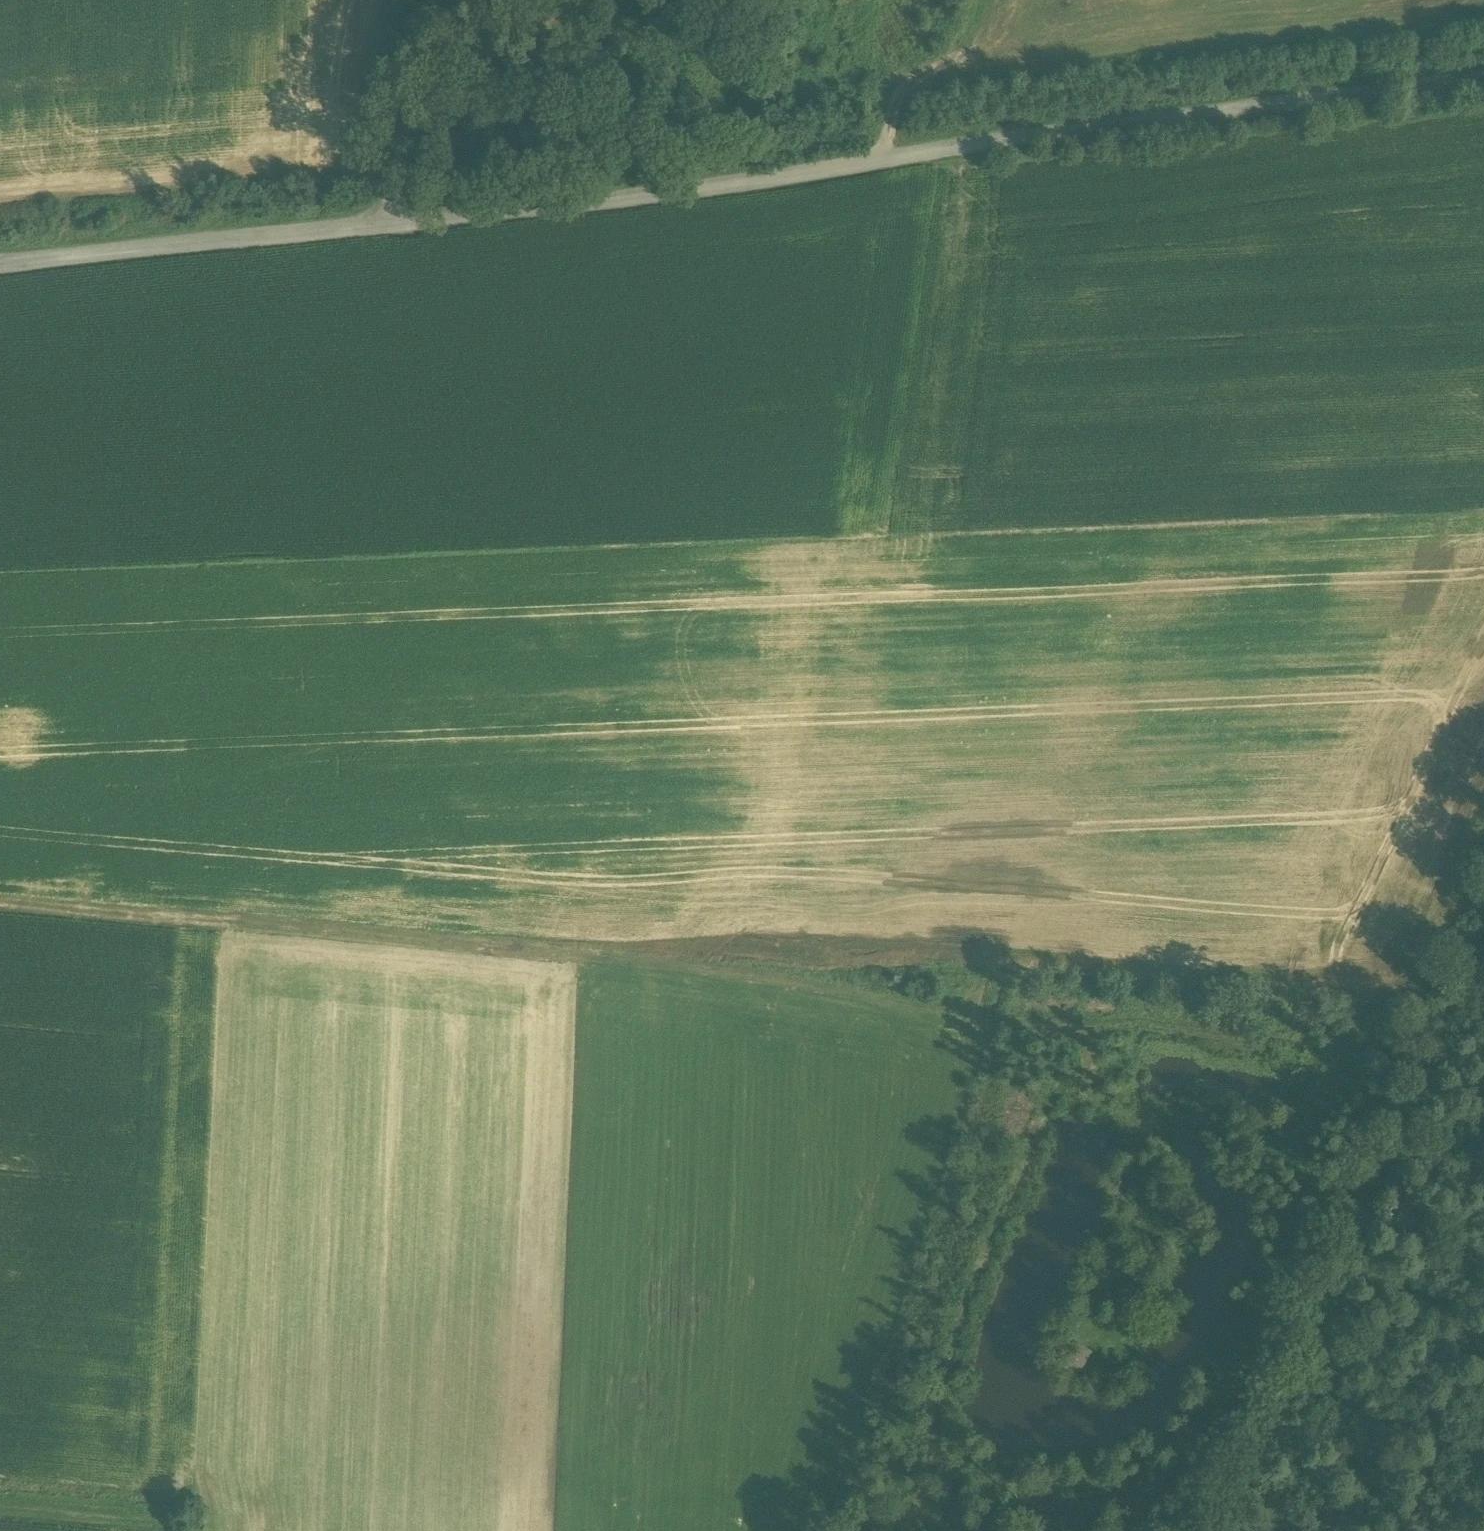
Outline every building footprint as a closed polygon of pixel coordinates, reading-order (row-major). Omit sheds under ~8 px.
[(1091,1352),(1067,1338),(1052,1362),(1076,1376),(1091,1352)]
